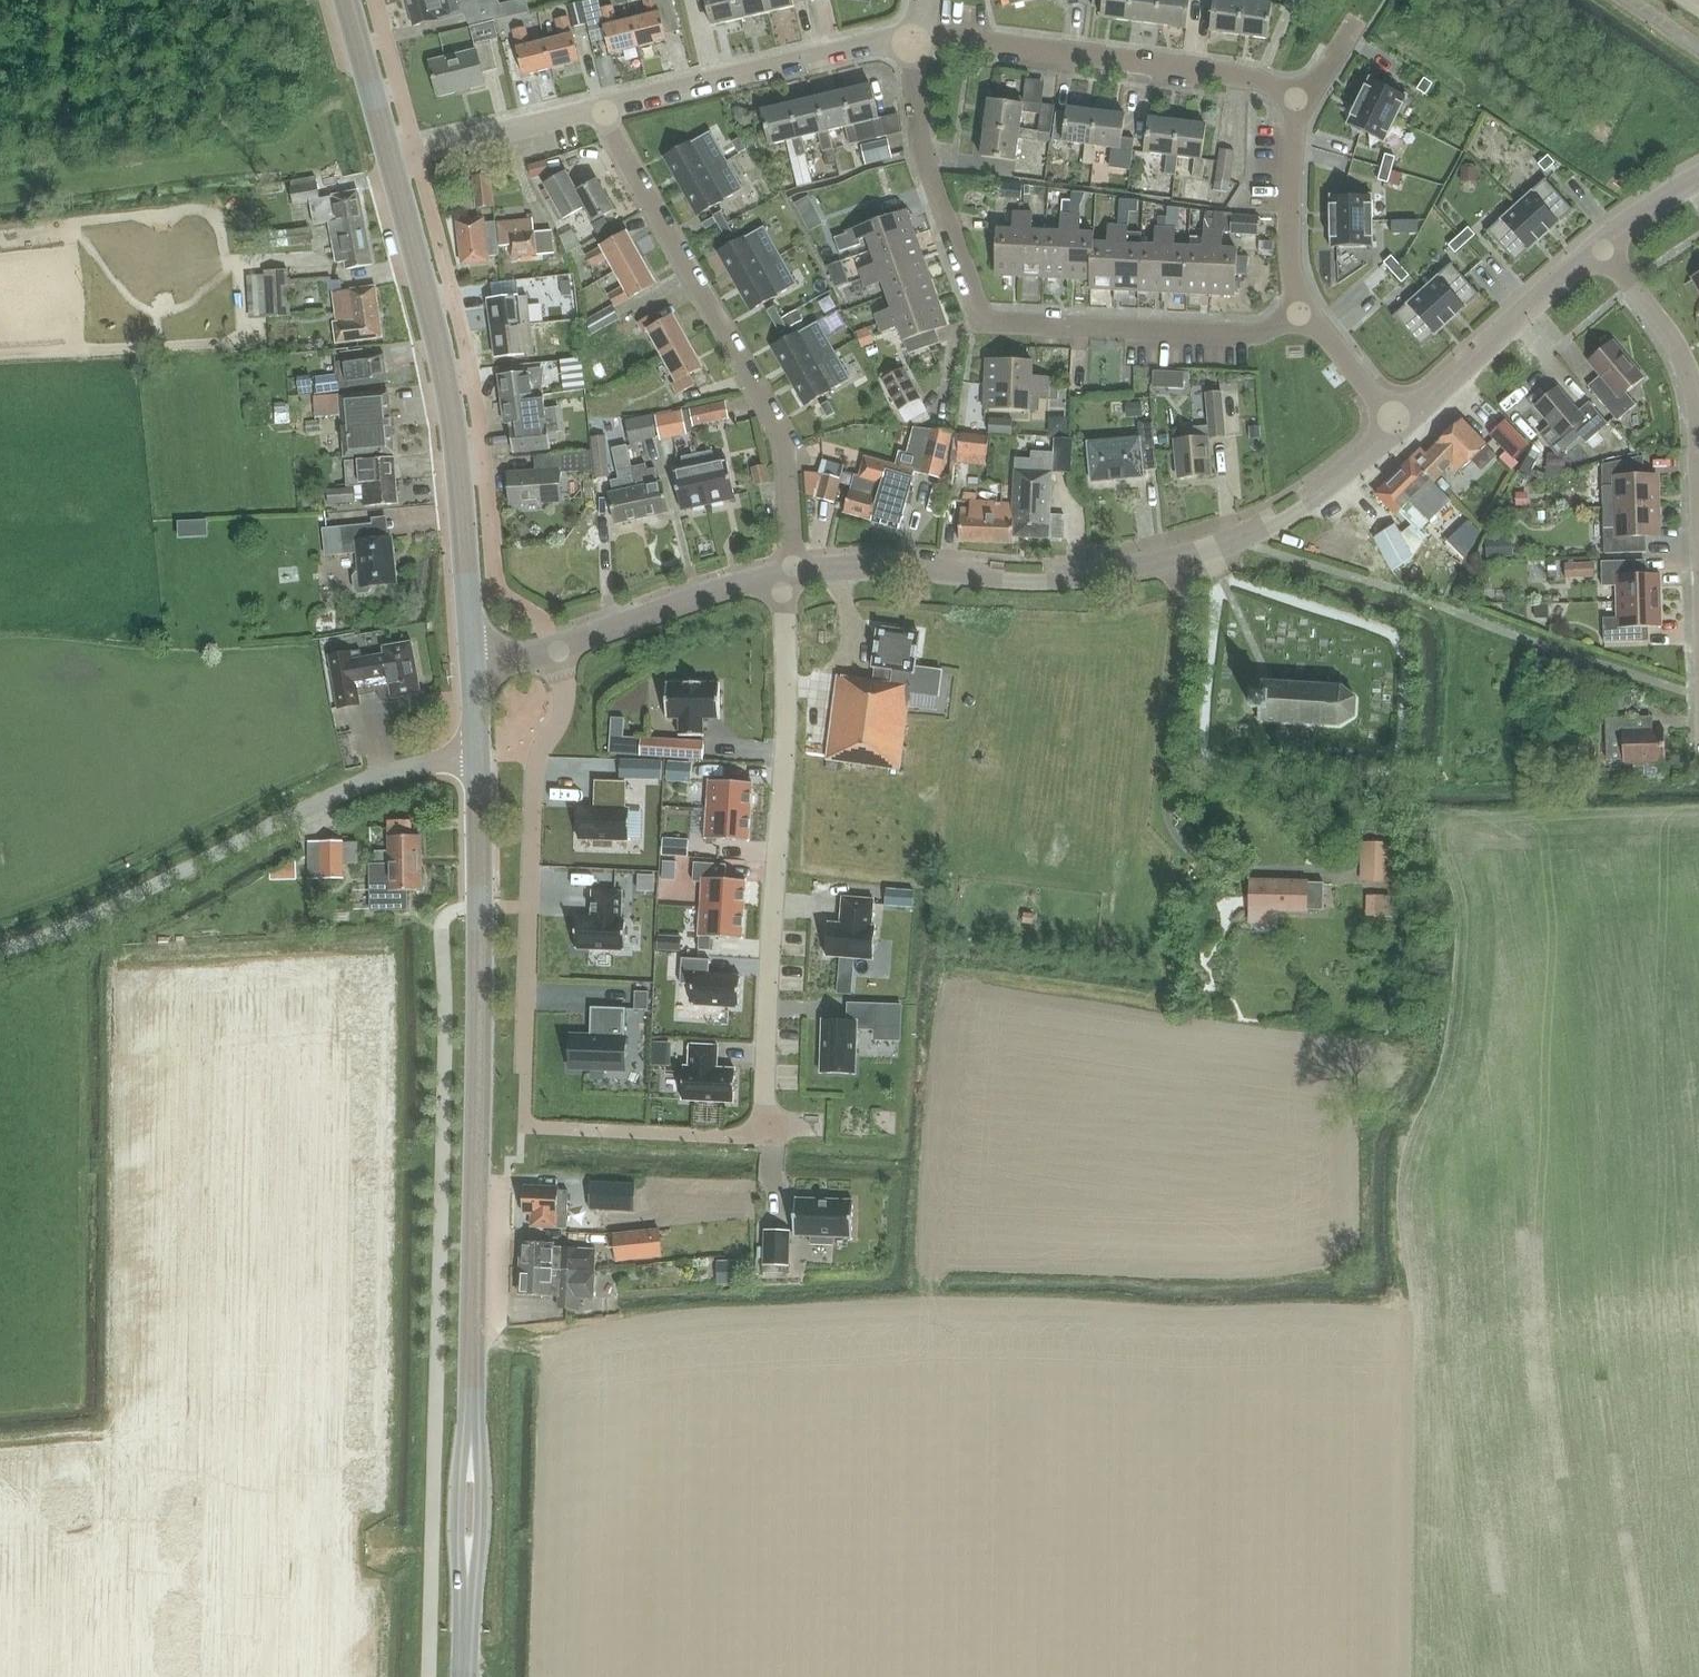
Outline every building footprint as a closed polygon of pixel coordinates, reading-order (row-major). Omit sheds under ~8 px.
[(415,25),(462,14),(470,26),(494,20),(529,13),(527,1),(499,7),(498,0),(409,0),(415,25)] [(632,19),(616,23),(612,4),(600,7),(598,0),(585,0),(582,1),(582,2),(587,23),(589,31),(604,27),(610,54),(639,47),(632,19)] [(632,19),(639,47),(668,39),(666,34),(661,13),(660,13),(657,0),(644,0),(648,15),(632,19)] [(712,26),(740,19),(735,0),(706,0),(712,26)] [(740,19),(766,13),(763,0),(735,0),(740,19)] [(794,6),(792,0),(763,0),(766,13),(794,6)] [(1093,6),(1103,7),(1102,18),(1130,21),(1133,0),(1093,0),(1093,6)] [(1161,0),(1133,0),(1130,21),(1158,25),(1161,0)] [(1158,25),(1187,28),(1190,0),(1161,0),(1158,25)] [(1244,0),(1242,0),(1215,0),(1211,31),(1240,35),(1244,0)] [(1240,35),(1268,39),(1272,4),(1250,1),(1250,0),(1242,0),(1244,0),(1240,35)] [(1282,5),(1296,12),(1302,0),(1285,0),(1282,5)] [(572,27),(587,23),(582,2),(567,5),(572,27)] [(580,61),(573,34),(572,34),(567,15),(556,18),(560,37),(545,40),(551,68),(580,61)] [(498,38),(494,20),(470,26),(476,50),(429,61),(438,96),(486,85),(483,73),(498,69),(491,40),(498,38)] [(513,29),(517,47),(516,47),(523,75),(551,68),(545,40),(529,44),(525,26),(513,29)] [(1358,101),(1396,119),(1408,95),(1406,95),(1406,96),(1371,79),(1371,78),(1370,77),(1358,101)] [(1424,78),(1417,89),(1425,94),(1432,83),(1424,78)] [(871,85),(843,91),(851,126),(855,125),(860,142),(886,136),(882,118),(879,119),(871,85)] [(860,142),(855,125),(851,126),(843,91),(817,98),(825,132),(829,131),(845,127),(850,145),(855,167),(861,166),(863,166),(858,143),(860,142)] [(989,100),(985,128),(1020,132),(1020,128),(1023,111),(1035,113),(1041,114),(1042,104),(1023,101),(1020,96),(1011,95),(1007,99),(1007,102),(989,100)] [(833,149),(829,131),(825,132),(817,98),(790,104),(798,138),(802,137),(818,133),(823,151),(833,149)] [(1385,143),(1396,119),(1358,101),(1346,124),(1348,125),(1349,124),(1384,141),(1383,142),(1385,143)] [(770,145),(786,141),(790,159),(802,156),(806,155),(802,137),(798,138),(790,104),(762,111),(770,145)] [(1055,105),(1042,104),(1041,114),(1038,131),(1038,132),(1051,133),(1055,105)] [(1110,166),(1121,167),(1129,169),(1133,139),(1122,137),(1125,115),(1111,113),(1111,107),(1097,105),(1096,111),(1091,145),(1096,146),(1113,148),(1110,166)] [(1096,111),(1068,107),(1067,113),(1055,111),(1051,140),(1086,144),(1083,162),(1093,164),(1096,146),(1091,145),(1096,111)] [(1174,152),(1178,121),(1149,118),(1145,152),(1167,155),(1165,173),(1175,175),(1178,156),(1174,156),(1174,152)] [(1207,125),(1178,121),(1174,152),(1174,156),(1178,156),(1195,159),(1193,177),(1203,178),(1205,160),(1202,160),(1207,125)] [(1038,131),(1032,130),(1020,128),(1020,132),(985,128),(981,156),(1016,160),(1019,139),(1037,141),(1038,132),(1038,131)] [(756,139),(754,130),(742,139),(746,146),(756,139)] [(665,157),(681,186),(726,160),(710,132),(665,157)] [(739,138),(732,142),(738,154),(746,149),(739,138)] [(865,165),(892,159),(887,139),(861,145),(865,165)] [(823,151),(826,165),(836,163),(833,149),(829,150),(823,151)] [(1219,149),(1213,188),(1228,190),(1234,151),(1219,149)] [(1391,169),(1394,156),(1384,154),(1381,167),(1391,169)] [(1548,155),(1538,164),(1545,172),(1555,162),(1548,155)] [(530,177),(546,174),(543,159),(527,163),(530,177)] [(681,186),(697,215),(743,189),(726,160),(681,186)] [(1391,169),(1381,167),(1378,179),(1388,182),(1391,169)] [(1477,182),(1478,168),(1460,167),(1459,181),(1477,182)] [(542,191),(547,200),(546,201),(558,222),(584,207),(592,221),(613,209),(597,179),(577,191),(566,172),(545,184),(547,188),(542,191)] [(472,176),(475,206),(476,209),(495,207),(491,174),(472,176)] [(1516,205),(1543,238),(1574,210),(1573,208),(1572,209),(1546,180),(1547,179),(1546,178),(1516,205)] [(310,202),(314,224),(314,225),(328,222),(363,215),(359,191),(333,196),(333,197),(320,199),(317,182),(291,187),(294,205),(310,202)] [(1022,184),(999,183),(999,197),(1021,199),(1022,184)] [(1330,221),(1373,221),(1372,194),(1370,194),(1370,196),(1331,196),(1331,195),(1330,195),(1330,221)] [(816,210),(808,196),(795,203),(803,217),(816,210)] [(1118,225),(1115,289),(1139,290),(1141,244),(1140,244),(1141,234),(1128,233),(1129,212),(1138,212),(1138,199),(1119,198),(1118,225)] [(1068,278),(1071,199),(1063,199),(1063,214),(1061,214),(1060,232),(1046,232),(1044,277),(1068,278)] [(1072,204),(1071,214),(1080,214),(1081,204),(1072,204)] [(1543,238),(1516,205),(1486,232),(1488,233),(1489,232),(1515,261),(1514,262),(1515,263),(1543,238)] [(1166,217),(1165,228),(1163,291),(1186,292),(1188,246),(1174,246),(1175,228),(1177,228),(1178,207),(1167,207),(1166,217)] [(1012,230),(998,229),(996,275),(1020,276),(1023,211),(1013,210),(1012,230)] [(1203,246),(1188,246),(1186,292),(1210,294),(1215,212),(1204,210),(1203,246)] [(713,216),(719,227),(727,223),(721,211),(713,216)] [(1023,211),(1020,276),(1044,277),(1046,232),(1031,231),(1032,211),(1023,211)] [(1222,248),(1224,212),(1215,212),(1210,294),(1234,295),(1235,289),(1240,290),(1240,278),(1235,278),(1237,249),(1222,248)] [(871,250),(915,235),(907,213),(847,234),(835,238),(840,252),(861,245),(859,240),(867,237),(871,250)] [(556,253),(553,229),(535,232),(533,214),(527,214),(528,219),(498,222),(501,246),(511,245),(512,258),(556,253)] [(1079,233),(1080,214),(1071,214),(1068,278),(1091,279),(1092,279),(1093,241),(1093,234),(1079,233)] [(328,222),(329,222),(337,263),(346,261),(348,269),(373,264),(363,216),(363,215),(328,222)] [(1259,217),(1231,215),(1230,234),(1258,235),(1259,217)] [(705,229),(717,223),(713,217),(702,223),(705,229)] [(498,252),(496,229),(495,221),(485,223),(484,218),(458,221),(462,264),(489,261),(488,254),(498,252)] [(592,225),(598,236),(610,229),(603,218),(592,225)] [(1330,221),(1331,248),(1333,248),(1332,246),(1371,246),(1371,247),(1373,247),(1373,221),(1330,221)] [(1416,234),(1416,221),(1390,221),(1390,234),(1416,234)] [(727,223),(719,227),(726,239),(733,234),(727,223)] [(1115,289),(1118,225),(1108,224),(1107,242),(1093,241),(1092,279),(1091,279),(1091,288),(1115,289)] [(735,281),(780,255),(764,226),(718,252),(735,281)] [(1139,290),(1163,291),(1165,228),(1156,227),(1155,245),(1141,244),(1139,290)] [(1458,236),(1465,243),(1474,234),(1468,227),(1458,236)] [(290,245),(311,242),(309,229),(288,231),(290,245)] [(578,230),(564,235),(571,252),(585,247),(578,230)] [(609,258),(617,272),(641,258),(627,233),(587,256),(592,267),(609,258)] [(860,270),(863,279),(923,257),(915,235),(871,250),(876,264),(860,270)] [(1465,243),(1458,236),(1448,245),(1455,252),(1465,243)] [(780,255),(735,281),(751,310),(797,284),(780,255)] [(1383,262),(1392,272),(1400,265),(1391,255),(1383,262)] [(883,282),(887,295),(930,280),(923,257),(863,279),(867,288),(883,282)] [(609,295),(614,305),(615,306),(631,297),(655,284),(641,258),(617,272),(625,286),(609,295)] [(827,266),(834,287),(848,282),(841,261),(827,266)] [(1422,289),(1451,321),(1481,294),(1479,293),(1478,294),(1452,265),(1453,264),(1452,263),(1422,289)] [(1409,275),(1400,265),(1392,272),(1402,282),(1409,275)] [(268,317),(291,315),(288,269),(265,271),(268,317)] [(892,309),(876,314),(879,323),(938,302),(930,280),(887,295),(892,309)] [(337,343),(382,337),(379,312),(376,287),(334,292),(338,322),(334,323),(337,343)] [(1451,321),(1422,289),(1393,316),(1394,318),(1395,317),(1421,346),(1420,347),(1421,348),(1451,321)] [(492,298),(488,298),(492,328),(530,324),(528,297),(518,298),(518,295),(492,298)] [(899,327),(903,341),(908,354),(940,342),(935,329),(946,325),(938,302),(879,323),(882,333),(899,327)] [(612,305),(581,322),(589,336),(620,319),(612,305)] [(767,310),(773,322),(781,318),(775,306),(767,310)] [(783,317),(788,328),(802,320),(796,310),(783,317)] [(649,329),(663,355),(687,342),(673,315),(660,323),(654,313),(638,322),(644,332),(649,329)] [(781,318),(773,322),(780,333),(787,329),(781,318)] [(818,321),(772,347),(789,376),(834,350),(818,321)] [(530,324),(492,328),(496,358),(524,355),(524,353),(533,352),(530,324)] [(869,329),(856,333),(858,340),(859,339),(862,346),(873,342),(869,329)] [(678,394),(694,385),(689,375),(701,367),(687,342),(663,355),(678,381),(672,383),(678,394)] [(1601,375),(1588,386),(1617,420),(1636,404),(1625,392),(1643,378),(1612,342),(1590,361),(1601,375)] [(789,376),(805,405),(850,379),(834,350),(789,376)] [(1009,360),(1025,361),(1026,350),(1010,350),(1009,360)] [(335,376),(314,379),(316,394),(340,391),(340,388),(388,381),(384,353),(333,360),(335,376)] [(568,359),(572,390),(585,388),(581,357),(568,359)] [(987,359),(986,384),(1049,387),(1049,377),(1032,376),(1033,362),(1025,361),(1009,360),(987,359)] [(903,368),(882,379),(899,410),(920,399),(903,368)] [(1170,387),(1170,371),(1152,370),(1152,387),(1170,387)] [(498,375),(502,399),(544,394),(555,392),(554,385),(541,386),(543,375),(528,372),(498,375)] [(301,396),(316,394),(314,380),(300,381),(301,396)] [(1058,387),(1049,387),(986,384),(985,408),(1030,411),(1031,396),(1049,396),(1057,396),(1058,387)] [(1589,402),(1578,411),(1558,387),(1535,407),(1550,424),(1540,433),(1551,446),(1563,447),(1578,434),(1585,443),(1608,424),(1589,402)] [(389,391),(340,395),(313,397),(315,418),(341,416),(345,457),(394,453),(389,391)] [(1225,436),(1221,392),(1206,393),(1209,426),(1194,428),(1195,438),(1177,440),(1180,477),(1209,475),(1206,438),(1225,436)] [(545,408),(544,394),(502,399),(505,423),(509,423),(513,452),(550,447),(549,442),(556,441),(555,430),(561,429),(558,406),(545,408)] [(828,401),(820,405),(827,417),(835,413),(828,401)] [(286,423),(285,402),(274,402),(274,424),(286,423)] [(703,406),(687,409),(691,427),(729,419),(725,402),(703,406)] [(1126,418),(1142,417),(1142,402),(1125,403),(1126,418)] [(660,439),(692,433),(691,427),(687,409),(656,416),(660,439)] [(630,444),(656,438),(651,415),(625,420),(630,444)] [(1068,418),(1048,417),(1047,436),(1067,436),(1068,418)] [(991,419),(990,433),(1012,435),(1013,419),(991,418),(991,419)] [(1487,444),(1462,419),(1435,444),(1436,445),(1427,454),(1425,451),(1421,455),(1424,458),(1416,465),(1434,483),(1442,475),(1450,467),(1458,475),(1487,444)] [(307,433),(321,432),(320,420),(306,421),(307,433)] [(1528,445),(1503,420),(1489,434),(1515,459),(1528,445)] [(1142,470),(1157,469),(1153,422),(1138,423),(1139,437),(1088,442),(1092,482),(1143,477),(1142,470)] [(1260,426),(1249,426),(1250,438),(1261,437),(1260,426)] [(930,429),(919,473),(941,478),(952,431),(930,429)] [(958,451),(958,454),(986,457),(989,436),(960,432),(960,434),(954,433),(952,451),(958,451)] [(595,476),(610,475),(606,435),(592,437),(595,476)] [(1053,438),(1053,453),(1052,472),(1071,473),(1073,439),(1053,438)] [(616,524),(642,518),(632,467),(627,445),(612,448),(619,479),(611,481),(613,492),(609,493),(616,524)] [(1425,451),(1421,448),(1375,493),(1402,521),(1406,517),(1413,524),(1401,534),(1395,523),(1374,537),(1392,570),(1413,557),(1427,538),(1419,530),(1432,518),(1438,524),(1456,507),(1434,483),(1416,465),(1424,458),(1421,455),(1425,451)] [(538,501),(562,500),(559,473),(593,470),(591,450),(565,452),(564,453),(535,455),(535,471),(509,473),(511,503),(538,501)] [(712,451),(697,454),(709,504),(735,498),(726,457),(714,460),(712,451)] [(1004,485),(1004,503),(1014,504),(1013,537),(1049,538),(1049,537),(1064,538),(1065,515),(1050,514),(1052,472),(1053,453),(1032,452),(1032,460),(1016,459),(1015,486),(1004,485)] [(697,454),(682,457),(684,467),(672,469),(681,510),(709,504),(697,454)] [(866,457),(860,476),(861,476),(859,481),(881,488),(872,520),(899,528),(918,460),(899,456),(897,466),(866,457)] [(1602,464),(1602,486),(1603,507),(1658,505),(1657,475),(1644,475),(1643,456),(1602,464)] [(394,457),(345,461),(347,486),(354,486),(363,485),(370,485),(370,482),(396,480),(394,457)] [(834,503),(843,470),(844,466),(823,460),(819,473),(823,474),(817,498),(834,503)] [(632,467),(642,518),(668,513),(662,482),(659,483),(656,468),(647,470),(646,464),(632,467)] [(756,485),(769,482),(766,464),(752,468),(756,485)] [(1450,467),(1442,475),(1451,484),(1459,476),(1458,475),(1450,467)] [(861,476),(860,476),(854,474),(851,489),(844,512),(871,520),(872,520),(881,488),(859,481),(861,476)] [(398,503),(396,480),(370,482),(370,485),(363,485),(364,506),(398,503)] [(355,501),(354,486),(347,486),(327,488),(328,503),(355,501)] [(1516,493),(1516,507),(1527,506),(1527,493),(1516,493)] [(308,506),(321,505),(321,496),(308,497),(308,506)] [(996,502),(996,501),(970,501),(970,509),(961,508),(959,540),(1013,542),(1013,537),(1014,504),(1004,503),(996,502)] [(1659,535),(1658,505),(1603,507),(1604,528),(1604,553),(1646,552),(1646,535),(1659,535)] [(205,519),(194,520),(195,537),(206,536),(205,519)] [(360,552),(361,571),(355,572),(352,576),(354,591),(358,595),(369,593),(372,589),(371,586),(395,583),(390,538),(374,539),(372,524),(323,529),(326,555),(360,552)] [(1503,556),(1503,538),(1485,538),(1486,557),(1503,556)] [(1640,574),(1640,560),(1601,562),(1602,586),(1616,586),(1617,601),(1661,600),(1660,574),(1640,574)] [(1564,579),(1594,577),(1593,562),(1563,563),(1564,579)] [(1642,641),(1642,627),(1661,626),(1661,600),(1617,601),(1617,617),(1603,618),(1604,642),(1642,641)] [(1548,618),(1548,605),(1535,604),(1535,619),(1548,618)] [(919,632),(878,626),(872,667),(874,668),(873,680),(838,676),(826,758),(899,768),(909,692),(938,696),(942,669),(915,666),(919,632)] [(360,650),(329,655),(338,708),(360,704),(358,696),(378,692),(380,696),(382,700),(386,702),(393,701),(393,698),(421,693),(414,655),(412,642),(383,647),(385,654),(362,658),(360,650)] [(1571,679),(1556,676),(1552,693),(1567,696),(1571,679)] [(1339,725),(1356,716),(1357,698),(1342,686),(1261,681),(1260,692),(1252,692),(1252,708),(1260,708),(1259,720),(1339,725)] [(720,682),(667,682),(667,719),(679,719),(679,736),(704,736),(704,719),(720,719),(720,682)] [(1609,695),(1610,710),(1624,709),(1624,695),(1609,695)] [(1664,769),(1666,769),(1665,729),(1633,730),(1632,717),(1606,718),(1607,760),(1624,759),(1624,762),(1664,761),(1664,769)] [(343,719),(335,720),(338,732),(350,729),(349,723),(343,719)] [(609,736),(608,754),(640,755),(641,738),(609,736)] [(703,759),(704,741),(641,738),(640,755),(703,759)] [(622,759),(621,777),(661,779),(662,761),(622,759)] [(667,777),(689,779),(690,763),(668,762),(667,777)] [(579,806),(578,838),(593,839),(593,846),(612,847),(612,839),(628,840),(628,837),(641,838),(642,811),(624,810),(625,782),(595,780),(594,806),(579,806)] [(707,809),(751,812),(753,783),(709,780),(707,809)] [(705,838),(749,841),(751,812),(707,809),(705,838)] [(412,835),(411,820),(389,821),(389,850),(376,851),(376,863),(421,863),(421,835),(412,835)] [(685,856),(686,840),(664,838),(663,854),(685,856)] [(358,842),(343,841),(344,864),(358,864),(358,842)] [(320,842),(320,879),(344,879),(344,864),(343,864),(342,842),(320,842)] [(1394,882),(1395,843),(1361,842),(1360,881),(1394,882)] [(676,862),(663,861),(662,880),(675,880),(676,862)] [(694,862),(693,881),(703,882),(701,907),(744,909),(746,880),(725,879),(726,864),(694,862)] [(376,863),(376,864),(369,864),(370,911),(408,910),(407,890),(422,890),(421,863),(376,863)] [(281,880),(281,871),(270,872),(270,880),(281,880)] [(653,890),(654,876),(639,875),(638,890),(653,890)] [(1308,882),(1308,881),(1251,879),(1250,910),(1307,912),(1308,909),(1324,909),(1325,882),(1308,882)] [(886,889),(885,905),(913,907),(914,890),(886,889)] [(621,918),(622,892),(592,891),(592,912),(594,912),(594,917),(576,916),(575,948),(624,950),(625,918),(621,918)] [(1366,917),(1387,917),(1388,896),(1366,896),(1366,917)] [(828,923),(826,955),(872,958),(875,925),(871,925),(872,899),(841,897),(840,923),(828,923)] [(699,936),(698,949),(710,950),(711,937),(743,939),(744,909),(701,907),(699,936)] [(658,935),(657,948),(680,949),(680,936),(658,935)] [(681,957),(679,983),(693,984),(692,1003),(737,1006),(739,974),(708,973),(709,959),(681,957)] [(852,993),(853,984),(839,983),(838,992),(852,993)] [(634,1009),(647,1010),(648,990),(635,989),(634,1009)] [(822,1019),(820,1072),(855,1073),(857,1029),(876,1029),(876,1036),(897,1037),(898,1004),(847,1002),(847,1019),(822,1019)] [(572,1034),(570,1067),(624,1069),(626,1007),(590,1006),(590,1027),(592,1027),(592,1034),(572,1034)] [(652,1065),(667,1066),(668,1042),(653,1042),(652,1065)] [(735,1068),(716,1067),(717,1045),(689,1044),(688,1066),(684,1065),(682,1099),(733,1102),(735,1068)] [(589,1210),(634,1211),(635,1183),(591,1182),(589,1210)] [(559,1188),(524,1186),(524,1197),(521,1199),(521,1205),(523,1208),(523,1212),(532,1213),(531,1226),(567,1227),(568,1190),(559,1190),(559,1188)] [(854,1200),(795,1198),(794,1235),(811,1236),(811,1244),(833,1244),(834,1236),(852,1237),(854,1200)] [(616,1262),(662,1257),(659,1228),(613,1233),(616,1262)] [(790,1230),(765,1229),(764,1265),(789,1266),(790,1230)] [(522,1241),(520,1267),(582,1271),(595,1270),(595,1249),(578,1248),(561,1247),(561,1253),(552,1252),(553,1242),(522,1241)] [(717,1260),(717,1272),(746,1271),(745,1259),(717,1260)] [(580,1308),(580,1299),(594,1299),(595,1270),(582,1271),(520,1267),(519,1294),(551,1296),(551,1295),(559,1296),(559,1307),(580,1308)]
